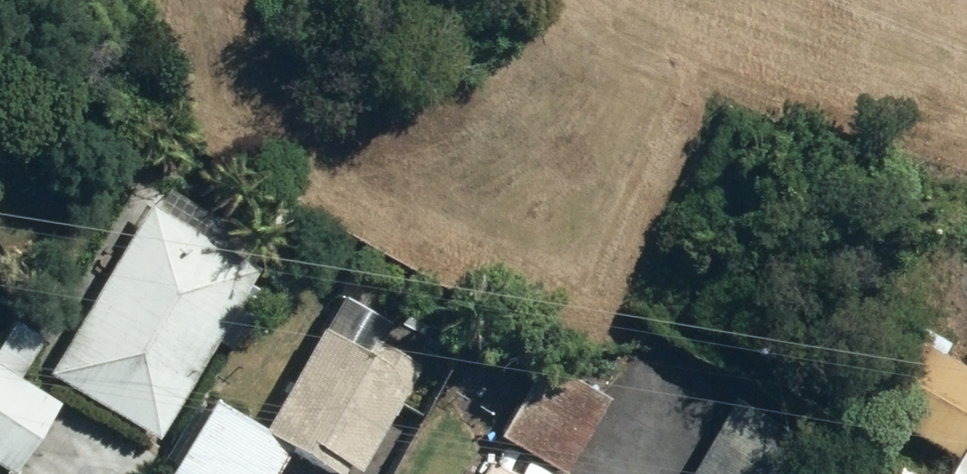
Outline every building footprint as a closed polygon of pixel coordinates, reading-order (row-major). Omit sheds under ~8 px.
[(247,264),(139,202),(39,374),(147,436),(247,264)] [(939,464),(933,473),(966,473),(966,380),(834,301),(790,376),(939,464)] [(7,382),(35,338),(3,317),(0,322),(0,473),(6,473),(48,409),(7,382)] [(256,430),(337,473),(354,473),(407,378),(312,327),(256,430)] [(615,376),(546,338),(487,446),(538,473),(561,473),(615,376)] [(734,392),(686,473),(774,473),(799,430),(734,392)] [(478,458),(469,473),(507,473),(478,458)]
